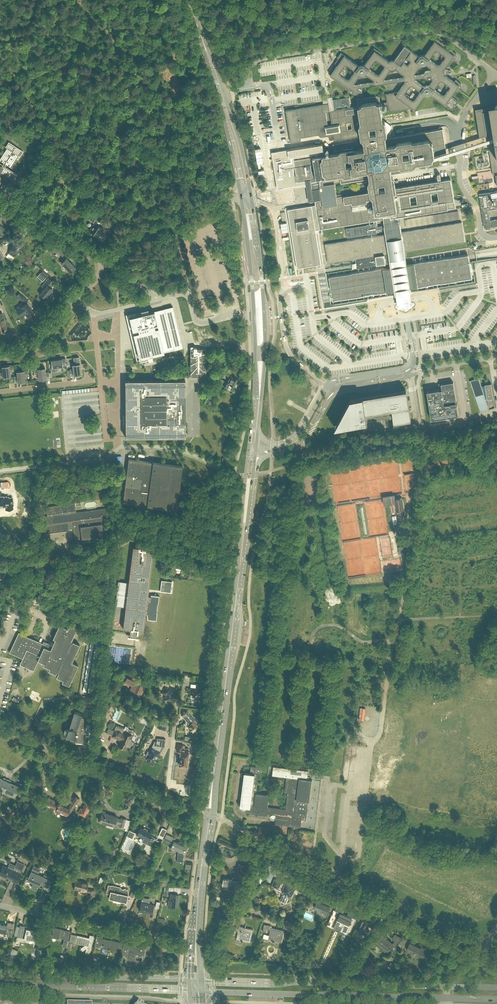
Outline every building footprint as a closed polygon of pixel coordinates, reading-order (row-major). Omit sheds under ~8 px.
[(334,70),(330,75),(335,78),(334,79),(346,88),(347,87),(350,89),(351,88),(351,89),(350,91),(352,93),(353,93),(355,94),(356,93),(357,93),(359,92),(360,91),(360,92),(360,94),(361,98),(363,97),(362,89),(359,87),(405,80),(405,81),(398,91),(386,93),(387,101),(380,103),(380,105),(387,104),(389,112),(410,108),(413,108),(417,107),(426,95),(430,95),(431,94),(452,110),(456,105),(457,103),(459,101),(452,97),(451,96),(456,90),(458,92),(460,88),(461,86),(462,86),(462,85),(461,84),(461,83),(456,79),(454,81),(447,76),(445,74),(446,73),(445,70),(444,69),(445,68),(451,60),(453,61),(457,56),(457,55),(457,54),(457,53),(456,53),(453,51),(451,49),(450,50),(450,51),(449,51),(444,47),(445,44),(442,42),(441,41),(441,42),(440,41),(441,41),(437,38),(424,55),(420,55),(419,56),(405,45),(394,60),(389,60),(389,61),(382,55),(383,54),(374,48),(368,56),(369,57),(364,65),(364,64),(359,65),(341,52),(337,57),(339,59),(338,60),(338,59),(335,63),(337,65),(334,70)] [(333,135),(334,135),(334,139),(356,136),(363,135),(365,148),(358,149),(346,151),(346,150),(345,142),(333,144),(334,152),(334,153),(324,155),(324,154),(324,150),(323,144),(277,151),(272,152),(277,187),(277,189),(298,185),(298,184),(305,183),(305,186),(306,186),(305,181),(307,180),(308,185),(310,184),(311,184),(312,190),(313,190),(320,189),(322,199),(315,200),(315,203),(315,205),(288,209),(297,268),(301,267),(303,267),(321,264),(316,230),(319,229),(334,227),(384,219),(384,225),(383,225),(376,226),(376,223),(367,224),(367,225),(346,228),(347,237),(368,234),(377,233),(377,229),(384,228),(385,228),(386,235),(385,235),(385,234),(375,235),(373,236),(325,244),(326,253),(327,254),(328,263),(354,259),(357,258),(359,267),(389,262),(388,259),(389,259),(391,267),(329,277),(333,300),(394,290),(395,295),(401,294),(401,295),(402,295),(403,295),(404,295),(405,294),(405,293),(411,292),(410,288),(472,278),(468,255),(407,264),(405,257),(405,253),(404,249),(405,249),(405,251),(465,241),(463,233),(463,230),(462,222),(402,231),(402,233),(401,233),(400,223),(399,223),(398,217),(455,208),(454,200),(454,198),(452,188),(451,178),(441,180),(438,180),(394,188),(391,174),(395,174),(406,172),(406,171),(405,165),(415,163),(440,159),(447,158),(447,155),(446,152),(444,135),(444,134),(443,129),(438,129),(432,130),(394,136),(386,138),(382,116),(380,105),(380,103),(379,95),(363,97),(361,98),(359,98),(357,99),(358,106),(351,107),(350,105),(351,105),(349,97),(331,100),(333,107),(334,107),(334,109),(331,110),(330,110),(330,109),(329,103),(293,109),(286,110),(291,142),(301,141),(301,138),(310,136),(319,135),(321,137),(330,135),(333,135)] [(489,104),(490,107),(489,107),(475,109),(476,115),(478,129),(480,137),(493,134),(494,134),(495,140),(488,141),(493,175),(496,175),(496,184),(496,103),(489,104)] [(18,155),(20,156),(23,151),(9,142),(5,147),(7,147),(0,158),(0,160),(4,163),(2,164),(0,163),(0,171),(3,172),(2,173),(13,180),(17,174),(5,166),(6,164),(10,167),(16,159),(18,155)] [(189,189),(197,186),(193,178),(186,181),(189,189)] [(494,191),(487,192),(479,194),(484,228),(496,226),(496,219),(489,220),(487,210),(496,209),(496,191),(494,191)] [(104,223),(107,217),(101,213),(97,219),(104,223)] [(103,239),(108,232),(102,228),(98,225),(100,222),(95,218),(92,222),(94,224),(90,231),(97,236),(97,235),(103,239)] [(24,242),(18,238),(16,241),(15,241),(15,242),(8,252),(14,256),(24,242)] [(63,256),(66,250),(57,244),(53,250),(57,253),(57,252),(63,256)] [(65,259),(64,257),(61,259),(63,261),(61,263),(70,272),(75,268),(75,267),(72,263),(71,263),(66,258),(65,259)] [(41,286),(44,288),(40,293),(45,298),(45,297),(48,299),(51,296),(49,294),(52,289),(49,287),(53,282),(48,278),(41,286)] [(28,306),(26,304),(23,306),(25,308),(23,309),(22,307),(17,310),(21,315),(25,312),(29,318),(29,319),(35,315),(34,315),(29,306),(28,306)] [(152,355),(182,348),(173,306),(149,312),(148,309),(137,311),(134,312),(126,314),(126,317),(133,343),(135,343),(139,358),(147,356),(148,360),(150,359),(153,359),(152,355)] [(190,376),(200,376),(206,376),(206,364),(205,348),(190,349),(190,376)] [(70,376),(74,375),(81,374),(79,356),(73,357),(74,364),(72,364),(73,369),(70,369),(70,376)] [(52,371),(58,370),(57,367),(63,366),(63,365),(66,365),(65,358),(51,360),(52,371)] [(10,376),(10,372),(13,371),(12,365),(2,366),(2,372),(0,372),(0,377),(10,376)] [(45,372),(45,367),(34,369),(34,374),(38,374),(39,380),(49,378),(49,372),(45,372)] [(15,382),(25,381),(25,375),(28,375),(28,370),(16,371),(17,376),(14,376),(15,382)] [(237,379),(233,376),(233,377),(230,375),(226,382),(225,381),(222,384),(226,387),(228,383),(236,388),(238,384),(235,383),(237,379)] [(481,386),(479,377),(470,380),(470,381),(471,380),(481,411),(480,411),(480,412),(495,407),(491,383),(485,384),(485,385),(481,386)] [(184,423),(184,380),(185,380),(185,379),(125,380),(126,380),(126,436),(125,436),(125,437),(185,436),(184,436),(184,432),(187,432),(187,423),(184,423)] [(456,402),(453,382),(441,383),(442,389),(439,389),(427,391),(431,419),(458,415),(457,404),(456,404),(456,402)] [(350,399),(335,428),(360,424),(368,422),(367,415),(370,415),(369,413),(392,409),(394,422),(411,419),(406,390),(361,397),(350,399)] [(63,427),(65,445),(101,442),(99,424),(63,427)] [(128,458),(122,503),(147,506),(177,510),(182,465),(128,458)] [(384,500),(385,505),(390,504),(395,503),(396,511),(399,525),(404,524),(404,523),(403,517),(402,511),(404,510),(403,499),(402,497),(395,498),(395,497),(395,495),(388,496),(383,497),(384,500)] [(6,505),(6,509),(13,509),(12,498),(8,498),(8,497),(5,497),(5,496),(3,496),(0,496),(0,506),(6,505)] [(76,512),(75,502),(74,502),(46,506),(47,516),(43,516),(42,516),(43,526),(39,526),(40,534),(40,533),(68,529),(68,530),(69,530),(69,528),(73,528),(75,543),(87,542),(90,541),(89,537),(103,535),(103,530),(105,530),(103,515),(108,515),(107,507),(76,512)] [(342,552),(394,550),(393,536),(392,534),(390,534),(387,535),(384,535),(381,537),(380,537),(371,540),(369,536),(369,543),(367,537),(365,537),(362,539),(357,539),(357,543),(352,545),(347,545),(347,548),(344,548),(344,546),(342,541),(342,552)] [(480,536),(481,544),(491,543),(490,535),(480,536)] [(118,583),(115,603),(117,604),(125,605),(122,628),(130,629),(129,635),(137,636),(138,633),(143,633),(145,618),(145,614),(147,614),(147,619),(156,620),(155,619),(156,610),(157,605),(158,596),(159,596),(150,595),(148,594),(153,551),(145,550),(145,549),(146,548),(146,544),(138,543),(137,547),(133,546),(128,582),(128,584),(119,583),(118,583)] [(181,570),(182,558),(172,557),(171,569),(181,570)] [(474,582),(474,577),(475,577),(475,573),(463,574),(464,579),(470,579),(470,583),(474,582)] [(303,593),(306,599),(312,596),(310,590),(303,593)] [(70,641),(77,627),(70,624),(68,628),(59,624),(53,638),(55,639),(52,645),(43,641),(42,643),(25,635),(18,632),(16,636),(16,638),(9,652),(22,658),(21,663),(34,669),(38,660),(44,663),(43,665),(49,668),(48,670),(56,673),(57,671),(58,672),(56,676),(63,679),(62,682),(69,685),(78,665),(71,662),(78,647),(80,644),(72,641),(72,642),(70,641)] [(473,626),(473,634),(481,634),(481,626),(473,626)] [(132,661),(133,646),(108,644),(106,659),(132,661)] [(81,656),(77,692),(84,693),(84,687),(88,688),(91,657),(81,656)] [(133,676),(131,679),(126,677),(127,677),(125,682),(132,685),(128,693),(133,695),(133,696),(134,695),(139,698),(147,682),(148,680),(143,677),(140,685),(138,685),(139,683),(138,682),(140,680),(133,676)] [(173,691),(173,689),(169,687),(169,681),(161,680),(157,687),(162,689),(161,692),(165,694),(164,699),(172,700),(172,696),(171,696),(172,691),(173,691)] [(203,689),(203,685),(196,684),(196,688),(191,687),(190,692),(191,692),(190,694),(190,697),(190,698),(200,699),(201,689),(203,689)] [(104,702),(101,707),(108,711),(111,706),(104,702)] [(199,726),(199,723),(187,709),(182,708),(181,713),(185,717),(184,718),(189,724),(189,728),(191,731),(197,731),(198,726),(199,726)] [(70,739),(82,740),(83,730),(86,730),(85,734),(89,734),(90,710),(83,709),(83,714),(75,711),(69,728),(65,728),(65,735),(70,735),(70,739)] [(165,730),(167,724),(159,721),(157,727),(158,728),(165,730)] [(129,747),(133,741),(130,739),(132,734),(124,731),(125,728),(116,724),(114,729),(115,729),(112,735),(120,739),(117,744),(126,748),(127,746),(129,747)] [(164,747),(165,742),(154,741),(151,747),(152,748),(151,751),(147,751),(145,755),(149,757),(147,760),(151,762),(152,760),(155,762),(158,755),(157,755),(159,750),(156,749),(157,746),(164,747)] [(186,766),(188,749),(182,748),(182,745),(178,744),(177,751),(180,751),(179,761),(179,765),(186,766)] [(274,814),(277,815),(275,824),(301,827),(302,819),(306,820),(308,801),(309,801),(312,780),(310,779),(308,777),(308,770),(273,766),(272,775),(286,777),(285,792),(288,792),(286,809),(274,807),(274,814)] [(274,814),(274,807),(268,807),(269,794),(256,793),(259,773),(254,772),(254,774),(244,772),(240,806),(243,806),(243,808),(244,809),(245,809),(245,812),(270,816),(271,814),(273,814),(274,814)] [(7,779),(2,790),(4,791),(3,792),(10,795),(12,791),(15,793),(18,786),(9,782),(10,780),(7,779)] [(70,811),(79,798),(76,795),(68,807),(60,804),(60,802),(58,801),(58,802),(48,797),(45,803),(56,808),(55,810),(59,812),(60,810),(67,814),(69,811),(70,811)] [(87,812),(90,805),(85,802),(82,809),(87,812)] [(3,812),(13,816),(15,812),(5,808),(3,812)] [(116,818),(117,816),(105,813),(105,811),(102,810),(100,817),(99,816),(99,821),(106,823),(106,822),(111,824),(114,825),(115,822),(120,823),(119,826),(123,827),(126,818),(121,817),(121,819),(116,818)] [(153,841),(149,840),(152,833),(146,830),(147,828),(147,829),(144,827),(143,829),(140,827),(137,833),(145,837),(143,842),(142,842),(154,848),(157,841),(159,841),(154,839),(153,841)] [(183,862),(184,850),(186,846),(174,841),(171,847),(178,850),(176,861),(183,862)] [(24,864),(17,861),(13,870),(3,866),(0,872),(0,874),(17,881),(24,864)] [(246,866),(238,862),(238,863),(236,867),(238,868),(233,879),(227,879),(227,878),(226,878),(224,878),(223,885),(223,884),(229,885),(229,889),(234,890),(235,886),(235,887),(235,886),(238,886),(238,885),(240,885),(241,880),(239,879),(245,866),(246,866)] [(38,885),(39,886),(41,881),(48,884),(50,878),(41,874),(41,875),(37,874),(40,868),(34,865),(27,880),(33,883),(31,887),(36,889),(38,885)] [(285,884),(281,882),(282,882),(275,879),(272,885),(278,888),(279,888),(283,890),(282,890),(283,891),(283,892),(285,893),(284,895),(282,894),(279,900),(287,903),(289,897),(287,897),(288,895),(290,896),(292,892),(293,893),(295,892),(294,890),(293,889),(295,886),(292,884),(291,882),(289,883),(287,882),(286,884),(285,884)] [(86,888),(88,883),(76,880),(74,888),(79,889),(79,888),(83,889),(82,891),(89,892),(88,897),(92,897),(93,890),(86,888)] [(111,886),(108,885),(106,893),(109,894),(109,898),(126,902),(129,892),(127,889),(125,890),(124,888),(121,890),(120,887),(112,885),(111,886)] [(137,892),(139,887),(134,885),(130,896),(133,897),(136,891),(137,892)] [(177,902),(178,894),(170,893),(170,897),(170,900),(168,899),(167,906),(172,907),(172,906),(178,906),(178,902),(177,902)] [(317,901),(316,900),(318,896),(315,895),(312,900),(311,902),(312,903),(316,904),(314,907),(318,909),(317,913),(325,917),(328,910),(331,911),(334,905),(324,900),(323,903),(317,900),(317,901)] [(255,896),(253,902),(259,905),(261,899),(255,896)] [(149,903),(144,902),(144,905),(140,904),(139,910),(143,911),(143,910),(152,912),(153,904),(149,903)] [(342,921),(340,926),(344,927),(343,929),(343,932),(347,933),(347,934),(348,934),(352,925),(350,924),(351,923),(352,922),(351,922),(352,919),(356,920),(358,915),(349,911),(347,916),(342,914),(345,908),(341,907),(336,918),(342,921)] [(158,917),(156,924),(163,926),(165,919),(158,917)] [(250,942),(253,929),(239,926),(241,919),(238,918),(236,927),(239,928),(236,938),(250,942)] [(368,935),(369,931),(367,930),(369,926),(368,926),(369,925),(368,925),(369,922),(363,919),(360,927),(359,931),(364,933),(368,935)] [(374,931),(381,923),(375,919),(371,923),(374,925),(371,929),(374,931)] [(7,926),(0,924),(0,931),(5,933),(6,932),(9,933),(8,935),(12,936),(12,933),(9,933),(11,923),(8,922),(7,926)] [(285,930),(271,927),(271,926),(264,924),(262,931),(266,932),(267,929),(270,929),(268,939),(282,942),(285,930)] [(17,936),(34,940),(37,930),(26,928),(27,926),(20,925),(17,936)] [(67,941),(70,931),(53,927),(52,935),(64,938),(64,940),(67,941)] [(393,943),(382,934),(375,942),(383,948),(384,947),(388,950),(391,946),(394,949),(397,946),(396,945),(402,937),(396,934),(393,938),(395,940),(393,943)] [(89,938),(77,935),(75,943),(84,945),(84,948),(86,948),(85,952),(90,953),(94,936),(90,935),(89,938)] [(123,943),(99,937),(99,939),(97,946),(103,947),(103,948),(117,951),(118,948),(121,948),(123,943)] [(409,943),(408,942),(406,941),(407,939),(403,938),(399,943),(403,946),(404,945),(408,947),(406,950),(417,955),(418,954),(423,956),(427,949),(418,944),(417,945),(410,942),(409,943)] [(136,954),(144,955),(145,948),(129,944),(125,962),(134,964),(136,954)]
